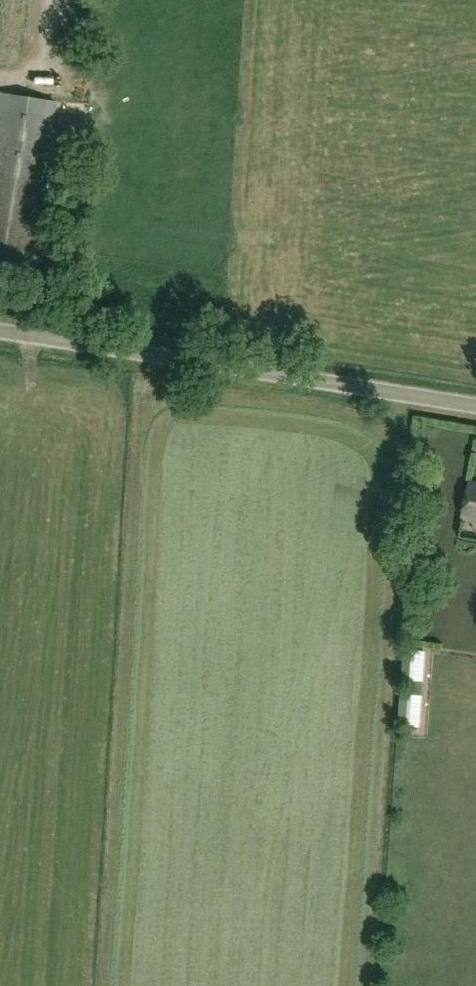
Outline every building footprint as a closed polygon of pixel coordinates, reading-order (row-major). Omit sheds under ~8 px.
[(31,248),(54,101),(1,93),(0,97),(0,256),(29,261),(31,248)] [(470,482),(462,518),(475,521),(475,484),(470,482)] [(426,651),(404,649),(402,680),(423,681),(426,651)] [(422,696),(401,694),(398,726),(420,728),(422,696)]
